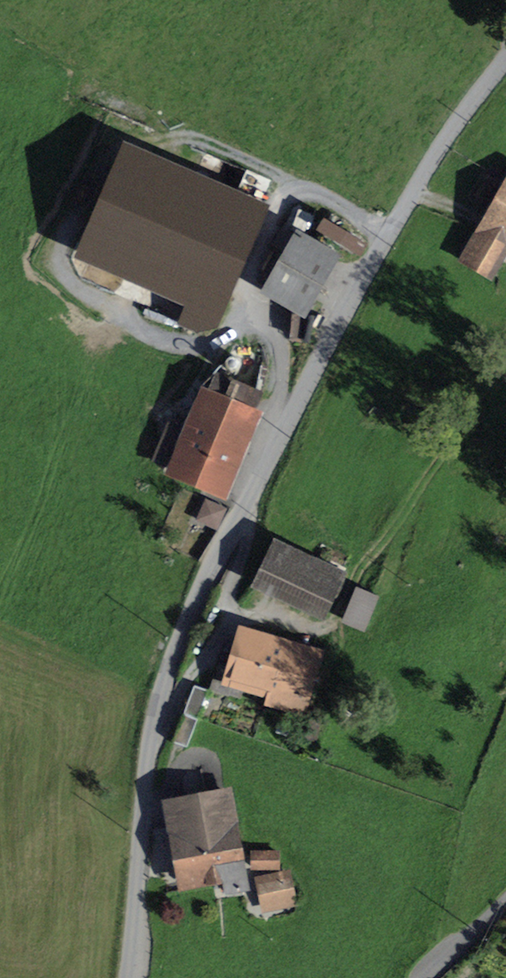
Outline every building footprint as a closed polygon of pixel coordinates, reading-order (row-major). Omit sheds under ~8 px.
[(82,268),(187,302),(180,324),(225,338),(270,196),(119,149),(82,268)] [(468,262),(490,274),(499,259),(505,263),(505,196),(468,262)] [(322,221),(316,235),(364,256),(370,241),(322,221)] [(298,239),(268,291),(303,310),(333,258),(298,239)] [(216,379),(188,447),(165,437),(154,461),(219,488),(258,396),(216,379)] [(218,532),(229,508),(207,498),(196,522),(218,532)] [(259,584),(322,614),(340,575),(277,545),(259,584)] [(366,629),(377,596),(358,589),(347,623),(366,629)] [(246,631),(231,688),(269,698),(267,705),(300,714),(304,701),(309,702),(312,692),(307,690),(314,661),(323,663),(326,652),(316,649),(316,651),(246,631)] [(194,686),(184,714),(198,719),(208,691),(194,686)] [(187,748),(198,719),(184,714),(173,742),(187,748)] [(223,777),(168,788),(187,884),(223,877),(225,892),(245,888),(223,777)] [(278,867),(278,852),(253,852),(253,868),(278,867)] [(263,881),(269,906),(289,902),(284,876),(263,881)]
